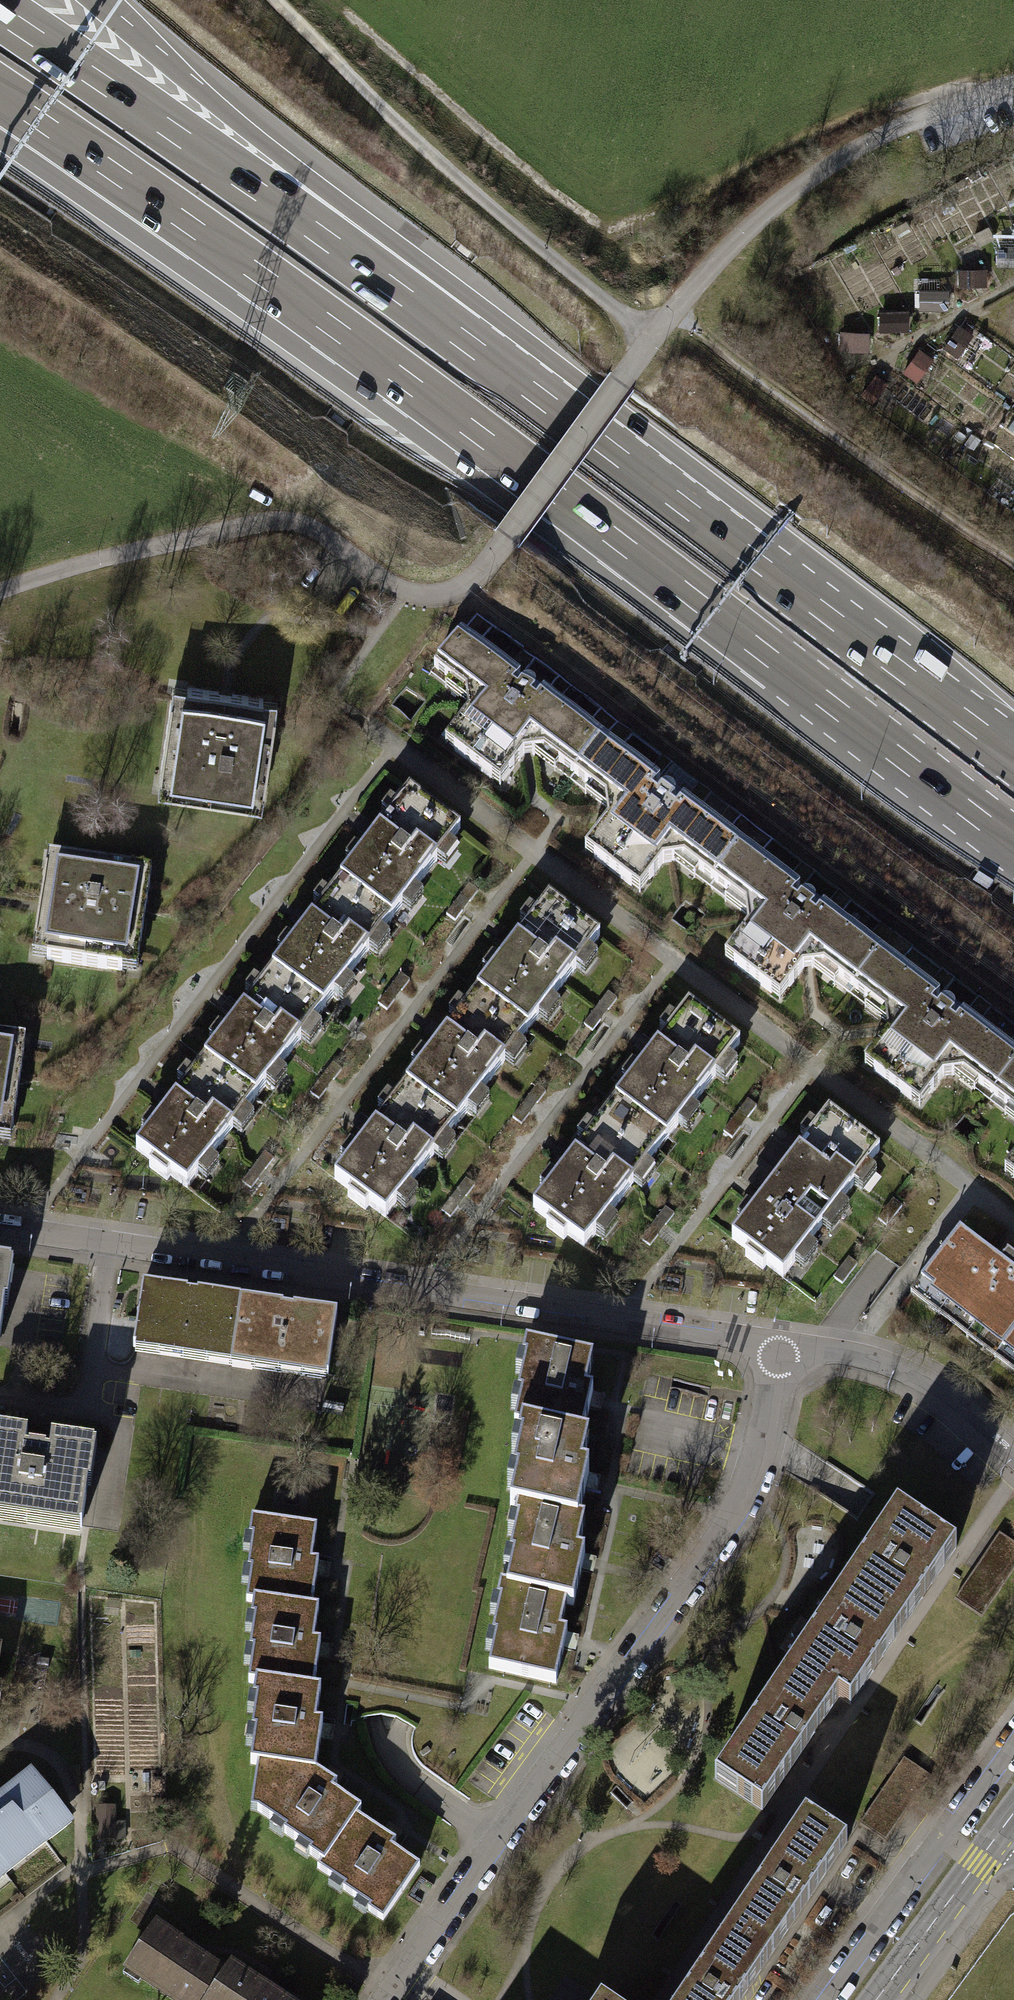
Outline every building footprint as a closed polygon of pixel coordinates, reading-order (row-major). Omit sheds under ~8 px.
[(999,253),(1000,270),(1013,269),(1013,252),(999,253)] [(988,268),(963,270),(964,287),(989,285),(988,268)] [(947,291),(922,293),(923,310),(948,308),(947,291)] [(906,313),(880,314),(881,331),(907,330),(906,313)] [(957,329),(944,347),(956,355),(968,336),(957,329)] [(860,336),(834,338),(835,355),(861,353),(860,336)] [(917,356),(905,374),(916,382),(928,363),(917,356)] [(874,376),(861,395),(872,403),(885,384),(874,376)] [(1001,1048),(972,1026),(988,1007),(975,997),(963,1009),(939,992),(950,978),(938,968),(922,988),(893,966),(909,946),(876,922),(861,941),(832,919),(848,900),(834,890),(823,903),(800,885),(811,871),(798,861),(782,880),(753,858),(769,839),(737,815),(721,834),(692,812),(708,793),(695,783),(684,796),(660,778),(671,764),(658,755),(642,774),(613,751),(629,733),(597,708),(581,727),(552,704),(567,685),(555,676),(544,689),(521,671),(531,658),(519,649),(504,668),(473,645),(489,626),(473,613),(430,669),(461,691),(463,715),(440,743),(496,785),(519,755),(523,755),(539,753),(602,800),(603,816),(604,821),(579,849),(635,892),(659,862),(679,860),(740,906),(743,928),(719,956),(775,999),(798,969),(801,968),(818,966),(880,1012),(883,1030),(883,1034),(859,1063),(915,1106),(938,1076),(959,1073),(1013,1115),(1013,1032),(1001,1048)] [(166,699),(156,775),(169,777),(167,792),(243,802),(245,788),(260,790),(271,715),(257,713),(259,697),(219,692),(183,687),(181,701),(166,699)] [(132,1149),(183,1188),(456,830),(405,791),(371,837),(303,926),(235,1014),(167,1103),(132,1149)] [(35,905),(30,943),(43,945),(41,960),(117,970),(119,956),(134,958),(145,883),(131,881),(133,865),(57,855),(55,869),(40,867),(35,905)] [(366,1131),(331,1178),(382,1217),(596,936),(545,898),(509,945),(438,1038),(366,1131)] [(565,1161),(529,1208),(579,1247),(736,1043),(685,1005),(649,1052),(565,1161)] [(9,1126),(19,1051),(5,1049),(7,1033),(0,1032),(0,1125),(9,1126)] [(755,1202),(728,1238),(779,1277),(875,1150),(825,1112),(797,1147),(755,1202)] [(999,1171),(1013,1182),(1013,1152),(999,1171)] [(912,1286),(1013,1365),(1013,1273),(1012,1272),(1013,1270),(1013,1261),(1003,1252),(996,1260),(989,1255),(956,1229),(912,1286)] [(188,1293),(139,1286),(130,1346),(325,1374),(333,1314),(282,1307),(188,1293)] [(493,1637),(485,1669),(552,1684),(562,1641),(563,1633),(556,1631),(562,1604),(569,1606),(578,1569),(581,1555),(574,1553),(578,1533),(571,1532),(581,1488),(585,1473),(578,1472),(583,1452),(576,1451),(588,1400),(589,1392),(582,1391),(587,1371),(579,1369),(582,1358),(522,1344),(518,1360),(522,1361),(514,1395),(517,1396),(510,1428),(516,1429),(514,1441),(517,1442),(509,1477),(513,1477),(506,1509),(512,1511),(510,1522),(513,1523),(505,1558),(510,1559),(503,1586),(496,1584),(492,1600),(496,1601),(488,1636),(493,1637)] [(79,1526),(90,1453),(44,1446),(42,1459),(37,1459),(16,1456),(18,1442),(0,1440),(0,1515),(79,1526)] [(711,1778),(759,1809),(814,1728),(834,1698),(846,1706),(862,1681),(927,1586),(953,1547),(893,1507),(711,1778)] [(378,1920),(415,1865),(387,1848),(392,1841),(352,1815),(357,1809),(328,1791),(332,1785),(311,1771),(318,1724),(311,1723),(317,1689),(310,1688),(316,1643),(309,1642),(314,1608),(307,1607),(314,1561),(307,1560),(312,1527),(248,1518),(245,1536),(248,1537),(243,1569),(247,1569),(242,1602),(249,1603),(247,1617),(250,1618),(245,1650),(249,1650),(244,1682),(252,1684),(248,1699),(252,1700),(247,1731),(250,1732),(246,1764),(252,1765),(248,1792),(255,1793),(252,1811),(281,1830),(279,1833),(306,1851),(304,1853),(316,1862),(313,1867),(339,1885),(338,1889),(366,1907),(363,1910),(378,1920)] [(45,1841),(38,1831),(61,1813),(34,1777),(0,1804),(0,1877),(45,1841)] [(115,1804),(96,1804),(97,1840),(126,1840),(126,1821),(116,1821),(115,1804)] [(843,1840),(802,1813),(767,1864),(683,1989),(676,1999),(736,1999),(843,1840)] [(120,1969),(135,1979),(134,1982),(161,1999),(270,1999),(223,1969),(219,1976),(170,1944),(172,1942),(149,1927),(120,1969)]
